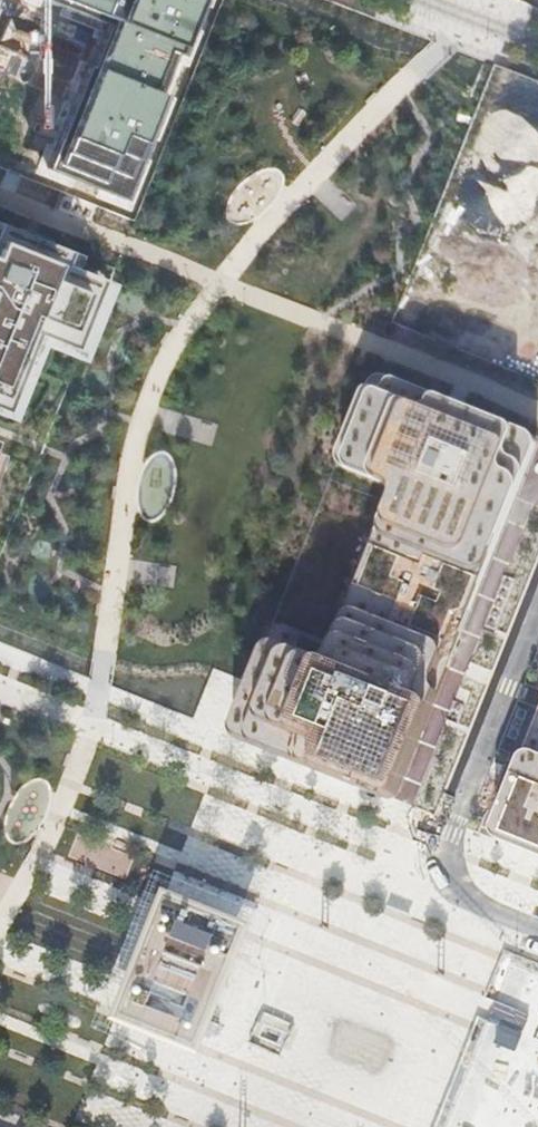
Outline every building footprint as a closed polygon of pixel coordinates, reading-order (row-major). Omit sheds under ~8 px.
[(106,18),(48,168),(95,186),(102,168),(128,178),(160,95),(147,90),(165,45),(180,51),(200,0),(60,0),(106,18)] [(6,409),(35,333),(73,349),(101,280),(61,264),(67,250),(0,223),(0,407),(6,409)] [(382,375),(369,382),(337,457),(344,470),(392,490),(394,499),(338,639),(328,643),(283,623),(269,630),(231,725),(237,739),(389,799),(398,795),(537,453),(532,436),(382,375)] [(495,826),(494,833),(495,837),(498,842),(537,858),(537,717),(495,826)] [(254,928),(167,893),(115,1020),(203,1056),(254,928)] [(507,956),(439,1126),(537,1126),(537,968),(507,956)]
